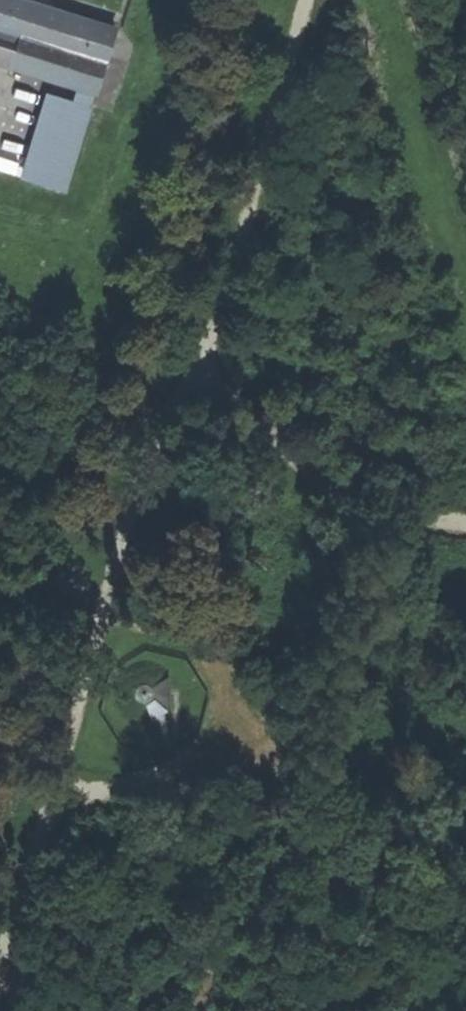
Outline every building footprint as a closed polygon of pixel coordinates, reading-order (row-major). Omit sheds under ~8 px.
[(101,63),(111,30),(16,0),(0,0),(0,31),(101,63)] [(148,705),(151,704),(154,702),(156,699),(156,695),(155,692),(153,689),(150,687),(147,687),(143,688),(140,690),(138,693),(138,697),(139,700),(141,703),(144,705),(148,705)]
